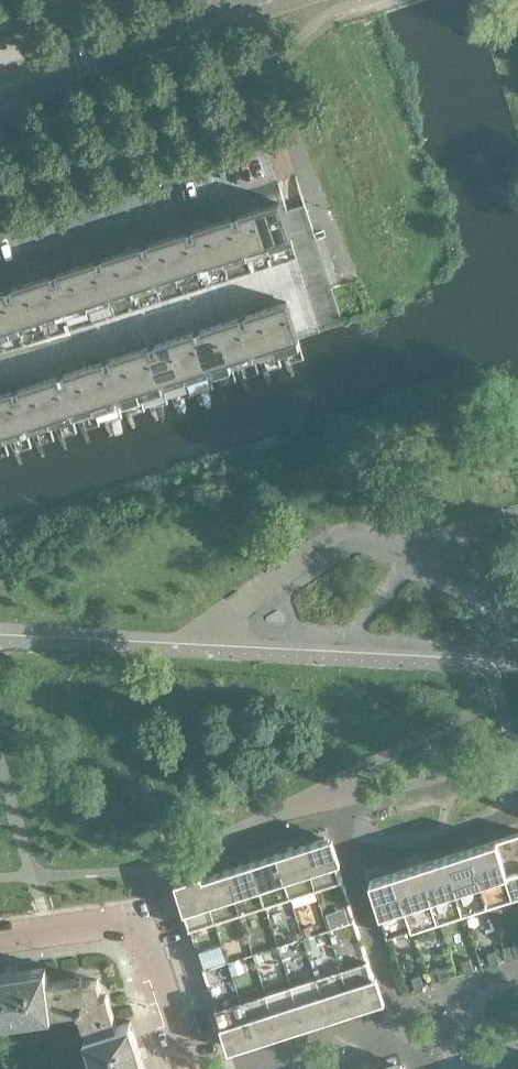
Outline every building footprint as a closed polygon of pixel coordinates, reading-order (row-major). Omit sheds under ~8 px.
[(127,164),(124,157),(116,160),(119,167),(127,164)] [(331,287),(305,203),(286,209),(281,191),(0,281),(0,440),(59,421),(73,416),(300,344),(298,336),(343,322),(331,287)] [(497,837),(514,892),(517,891),(517,830),(497,837)] [(341,860),(333,835),(304,844),(317,886),(342,878),(337,861),(341,860)] [(514,892),(497,837),(471,845),(489,900),(514,892)] [(317,886),(304,844),(278,852),(292,894),(317,886)] [(489,900),(471,845),(446,854),(464,908),(489,900)] [(292,894),(278,852),(253,860),(266,902),(292,894)] [(464,908),(446,854),(421,862),(438,916),(464,908)] [(266,902),(253,860),(227,868),(241,910),(266,902)] [(438,916),(421,862),(395,870),(413,924),(438,916)] [(227,868),(203,876),(202,876),(215,918),(241,910),(227,868)] [(413,924),(395,870),(370,878),(388,933),(413,924)] [(215,918),(202,876),(203,876),(202,872),(175,880),(190,927),(215,918)] [(368,957),(342,878),(317,886),(292,894),(266,902),(241,910),(215,918),(190,927),(215,1006),(241,998),(266,990),(292,982),(317,974),(342,965),(368,957)] [(487,951),(491,964),(499,961),(495,949),(487,951)] [(385,998),(377,973),(373,974),(368,957),(342,965),(356,1007),(385,998)] [(462,960),(466,972),(474,970),(470,957),(462,960)] [(48,980),(46,965),(0,971),(0,1020),(52,1012),(52,1011),(48,984),(48,980)] [(356,1007),(342,965),(317,974),(331,1016),(356,1007)] [(437,968),(441,980),(449,978),(445,965),(437,968)] [(412,976),(416,988),(424,986),(420,973),(412,976)] [(331,1016),(317,974),(292,982),(305,1024),(331,1016)] [(117,1024),(107,990),(102,992),(97,978),(83,980),(82,975),(48,980),(48,984),(52,1011),(79,1007),(87,1033),(117,1024)] [(305,1024),(292,982),(266,990),(280,1032),(305,1024)] [(280,1032),(266,990),(241,998),(254,1040),(280,1032)] [(254,1040),(241,998),(215,1006),(229,1048),(254,1040)] [(143,1057),(131,1020),(117,1024),(87,1033),(85,1034),(96,1068),(147,1068),(143,1057)]
